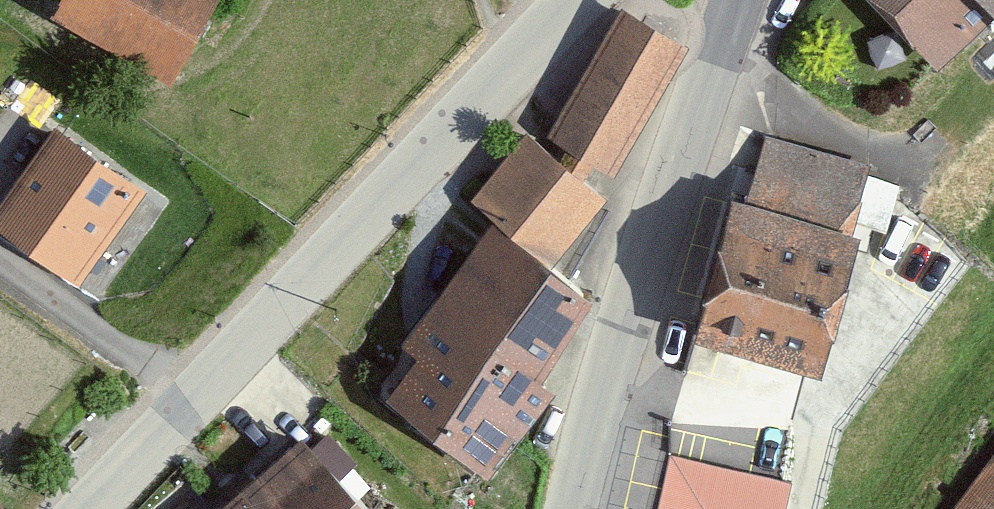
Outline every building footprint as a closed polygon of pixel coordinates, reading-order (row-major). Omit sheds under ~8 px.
[(56,15),(174,79),(217,0),(65,0),(56,15)] [(941,73),(993,27),(993,0),(879,0),(941,73)] [(624,10),(547,145),(530,133),(473,204),(495,221),(491,227),(374,398),(481,471),(599,300),(558,269),(618,195),(612,190),(693,49),(624,10)] [(61,130),(0,217),(0,221),(84,279),(146,189),(61,130)] [(823,375),(858,240),(734,209),(699,343),(823,375)] [(306,438),(249,494),(240,484),(215,508),(377,508),(306,438)] [(660,508),(787,508),(795,471),(672,446),(660,508)] [(963,508),(993,508),(993,468),(963,508)]
